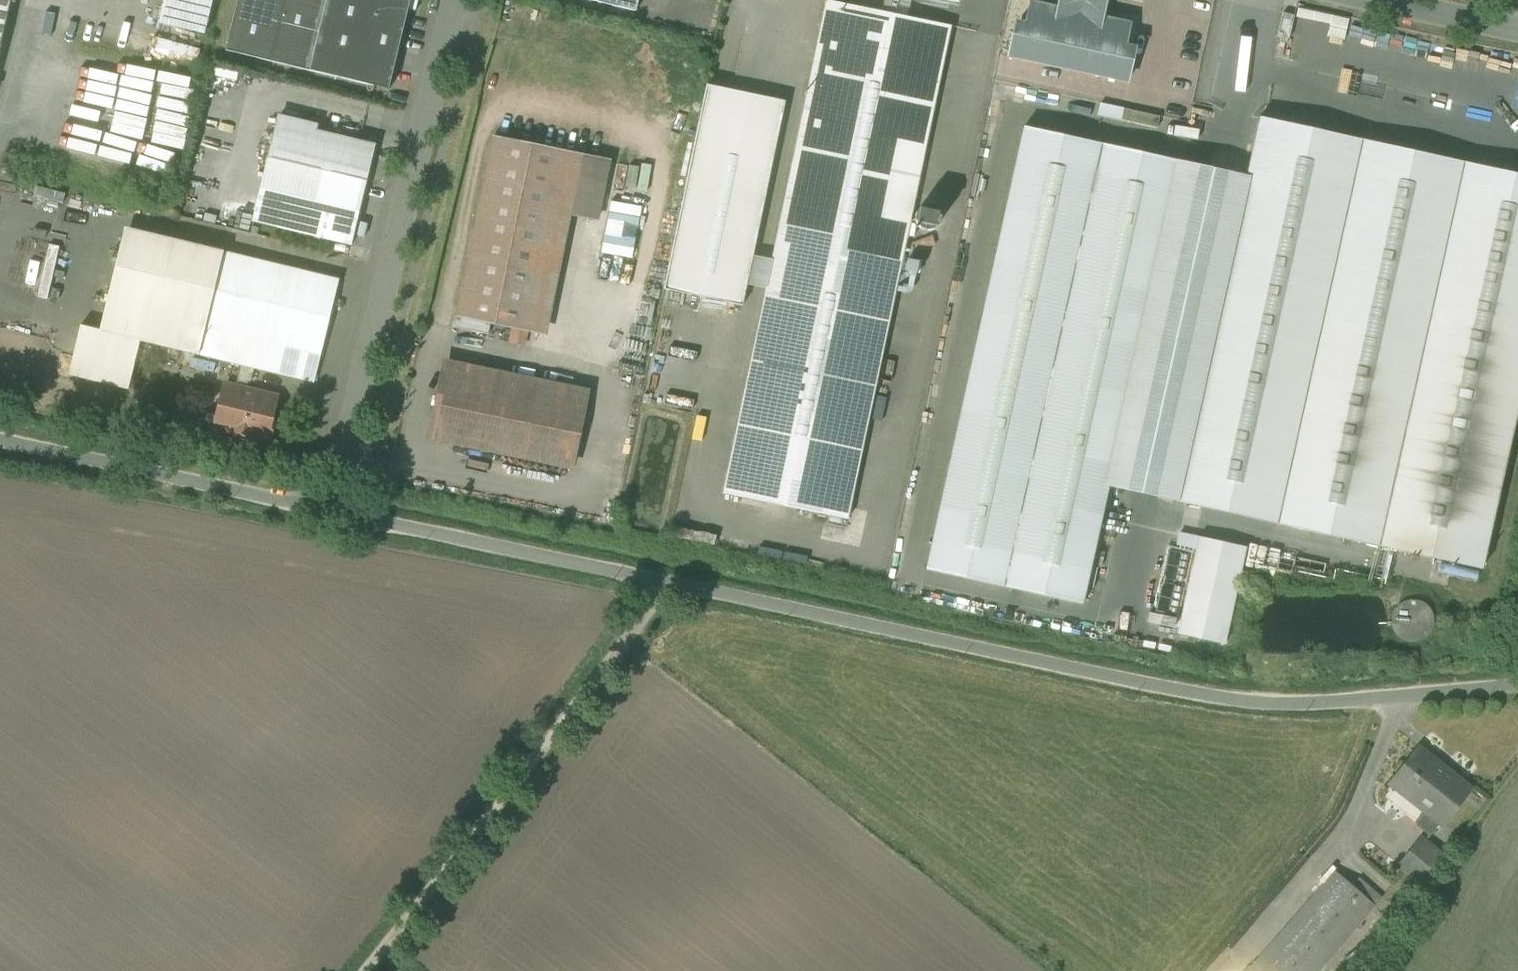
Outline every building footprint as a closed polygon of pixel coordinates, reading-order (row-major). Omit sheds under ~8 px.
[(159,27),(202,38),(212,0),(166,0),(159,27)] [(226,50),(270,61),(285,0),(238,0),(226,50)] [(270,61),(389,90),(411,0),(285,0),(270,61)] [(636,11),(639,0),(592,0),(636,11)] [(882,12),(827,0),(724,493),(848,519),(951,26),(896,14),(882,12)] [(882,12),(896,14),(899,0),(885,0),(882,12)] [(1063,1),(1061,8),(1031,2),(1027,24),(1017,22),(1010,56),(1127,82),(1134,48),(1125,45),(1129,23),(1100,17),(1101,10),(1100,3),(1099,0),(1064,0),(1063,1)] [(1295,15),(1283,13),(1278,36),(1290,38),(1295,15)] [(786,102),(707,85),(664,289),(743,305),(786,102)] [(279,115),(269,156),(367,180),(376,146),(316,132),(318,125),(279,115)] [(1260,117),(1247,174),(1175,501),(1482,569),(1517,406),(1517,174),(1260,117)] [(1180,161),(1024,127),(927,569),(1083,604),(1109,485),(1180,161)] [(599,159),(493,138),(457,315),(535,331),(560,213),(587,219),(599,159)] [(367,180),(269,156),(253,221),(352,245),(367,180)] [(1109,485),(1175,501),(1247,174),(1180,161),(1109,485)] [(938,222),(939,217),(938,212),(935,208),(931,206),(927,205),(922,206),(919,209),(916,214),(916,218),(917,223),(919,227),(923,229),(928,230),(932,229),(936,226),(938,222)] [(339,280),(125,228),(101,329),(100,331),(141,341),(242,365),(238,382),(247,384),(253,381),(256,368),(315,382),(339,280)] [(32,295),(51,298),(55,268),(36,265),(32,295)] [(141,341),(100,331),(101,329),(81,325),(70,375),(129,389),(141,341)] [(590,391),(443,361),(427,441),(573,471),(590,391)] [(277,397),(225,385),(220,407),(228,409),(223,429),(236,432),(237,434),(248,437),(251,436),(265,439),(269,420),(274,422),(274,420),(272,419),(277,397)] [(1246,547),(1199,536),(1178,633),(1225,644),(1246,547)] [(1413,605),(1406,606),(1401,609),(1397,613),(1394,619),(1393,624),(1394,629),(1398,635),(1404,640),(1412,641),(1420,640),(1426,636),(1431,630),(1433,623),(1431,616),(1427,610),(1420,606),(1413,605)] [(1451,780),(1418,753),(1420,750),(1418,749),(1392,783),(1442,822),(1469,788),(1454,777),(1451,780)] [(1425,813),(1418,823),(1434,834),(1441,824),(1425,813)] [(1443,857),(1421,839),(1401,865),(1423,882),(1443,857)] [(1251,968),(1250,967),(1247,970),(1318,970),(1375,906),(1374,905),(1381,898),(1358,878),(1352,886),(1335,871),(1251,968)]
